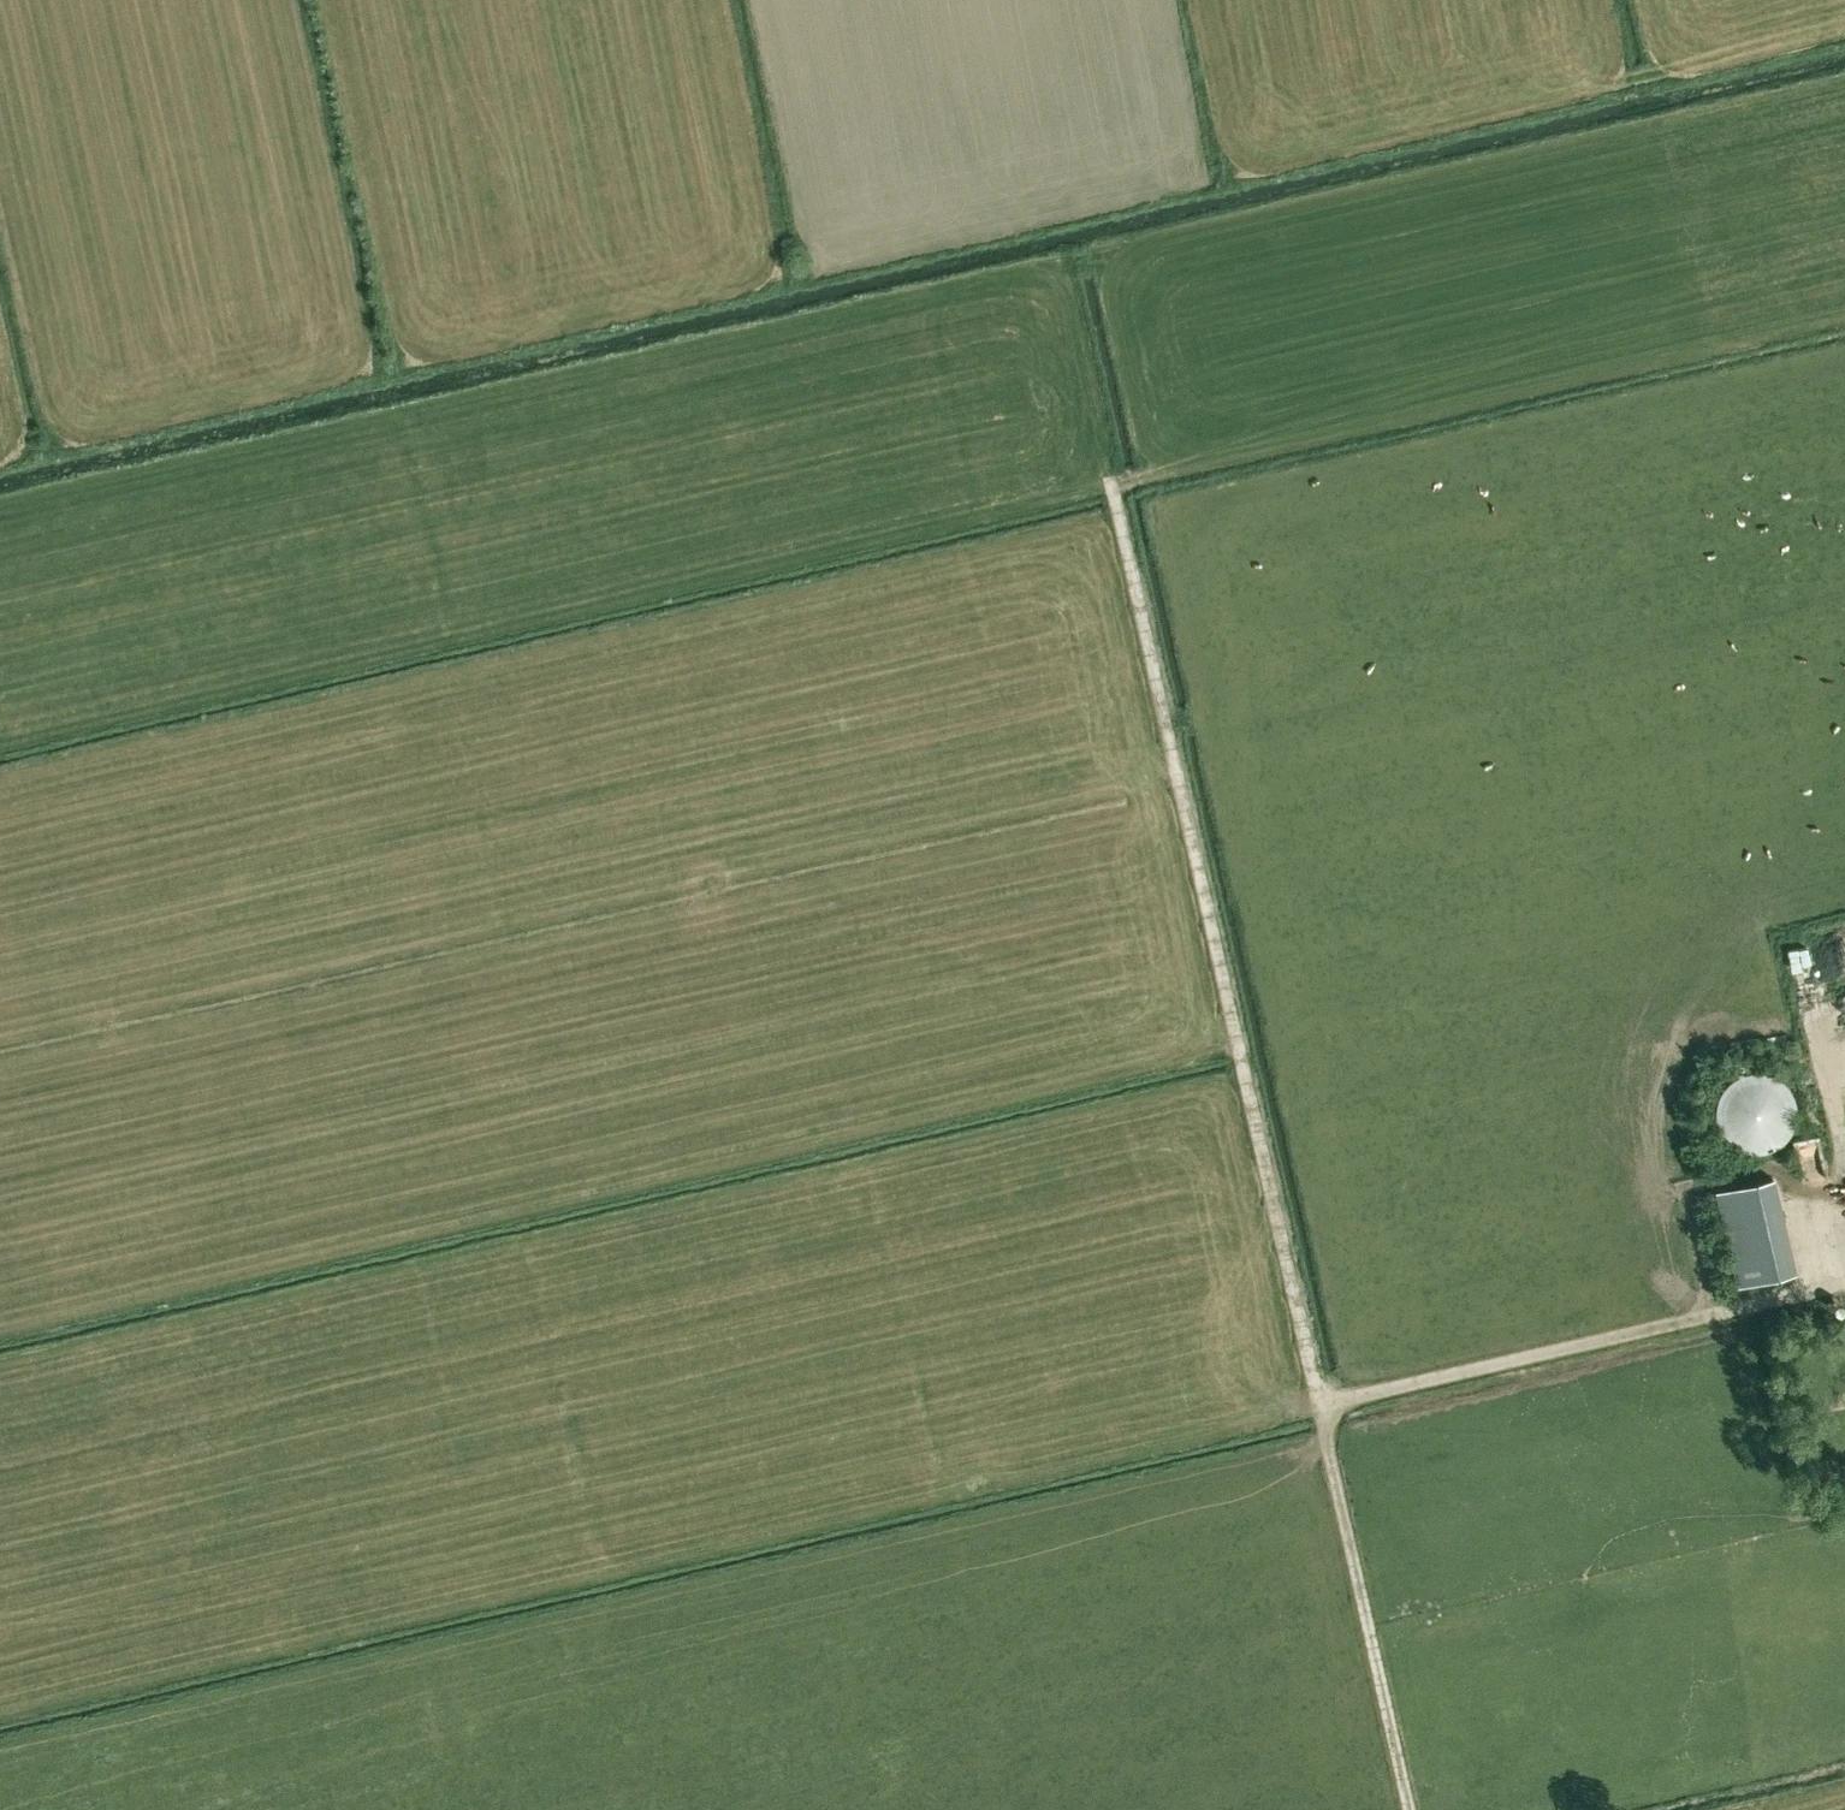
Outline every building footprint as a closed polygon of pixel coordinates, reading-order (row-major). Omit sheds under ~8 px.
[(1786,1082),(1785,1081),(1784,1081),(1783,1080),(1782,1079),(1782,1078),(1781,1077),(1780,1076),(1779,1075),(1778,1075),(1777,1074),(1776,1073),(1774,1073),(1773,1072),(1772,1071),(1771,1071),(1770,1070),(1769,1070),(1768,1070),(1766,1069),(1765,1069),(1764,1068),(1763,1068),(1762,1068),(1760,1068),(1759,1067),(1758,1067),(1757,1067),(1755,1067),(1754,1067),(1753,1067),(1752,1067),(1750,1067),(1749,1067),(1748,1068),(1747,1068),(1745,1068),(1744,1068),(1743,1069),(1742,1069),(1740,1069),(1739,1070),(1738,1070),(1737,1071),(1736,1071),(1735,1072),(1734,1072),(1733,1073),(1731,1074),(1730,1074),(1729,1075),(1728,1076),(1727,1077),(1726,1077),(1726,1078),(1725,1079),(1724,1080),(1723,1081),(1722,1082),(1721,1083),(1721,1084),(1720,1085),(1719,1086),(1719,1087),(1718,1088),(1717,1089),(1717,1090),(1716,1092),(1716,1093),(1715,1094),(1715,1095),(1714,1096),(1714,1098),(1714,1099),(1714,1100),(1713,1101),(1713,1103),(1713,1104),(1713,1105),(1713,1106),(1713,1107),(1713,1109),(1713,1110),(1713,1111),(1713,1113),(1713,1114),(1713,1115),(1714,1116),(1714,1117),(1714,1119),(1714,1120),(1715,1121),(1715,1122),(1716,1123),(1716,1125),(1717,1126),(1717,1127),(1718,1128),(1718,1129),(1719,1130),(1720,1131),(1721,1132),(1721,1133),(1722,1134),(1723,1135),(1724,1136),(1725,1137),(1725,1138),(1726,1139),(1727,1140),(1728,1140),(1729,1141),(1730,1142),(1731,1143),(1732,1143),(1734,1144),(1735,1145),(1736,1145),(1737,1146),(1738,1146),(1739,1147),(1740,1147),(1742,1147),(1743,1148),(1744,1148),(1745,1148),(1746,1149),(1748,1149),(1749,1149),(1750,1149),(1751,1149),(1753,1149),(1754,1149),(1755,1149),(1757,1149),(1758,1149),(1759,1149),(1760,1149),(1761,1149),(1762,1148),(1763,1148),(1765,1148),(1766,1147),(1767,1147),(1768,1147),(1769,1146),(1771,1146),(1772,1145),(1773,1145),(1774,1144),(1775,1143),(1776,1143),(1777,1142),(1778,1141),(1779,1141),(1780,1140),(1781,1139),(1782,1138),(1783,1137),(1784,1136),(1785,1135),(1785,1134),(1786,1133),(1787,1132),(1788,1131),(1788,1130),(1789,1129),(1790,1128),(1790,1127),(1791,1126),(1791,1125),(1792,1124),(1792,1123),(1793,1121),(1793,1120),(1793,1119),(1794,1118),(1794,1117),(1794,1116),(1794,1114),(1795,1113),(1795,1112),(1795,1111),(1795,1109),(1795,1108),(1795,1107),(1795,1106),(1795,1104),(1795,1103),(1794,1102),(1794,1101),(1794,1099),(1794,1098),(1793,1097),(1793,1096),(1793,1094),(1792,1093),(1792,1092),(1791,1091),(1791,1090),(1790,1089),(1789,1088),(1789,1087),(1788,1085),(1787,1084),(1787,1083),(1786,1082)] [(1713,1189),(1735,1285),(1793,1272),(1771,1176),(1713,1189)]
